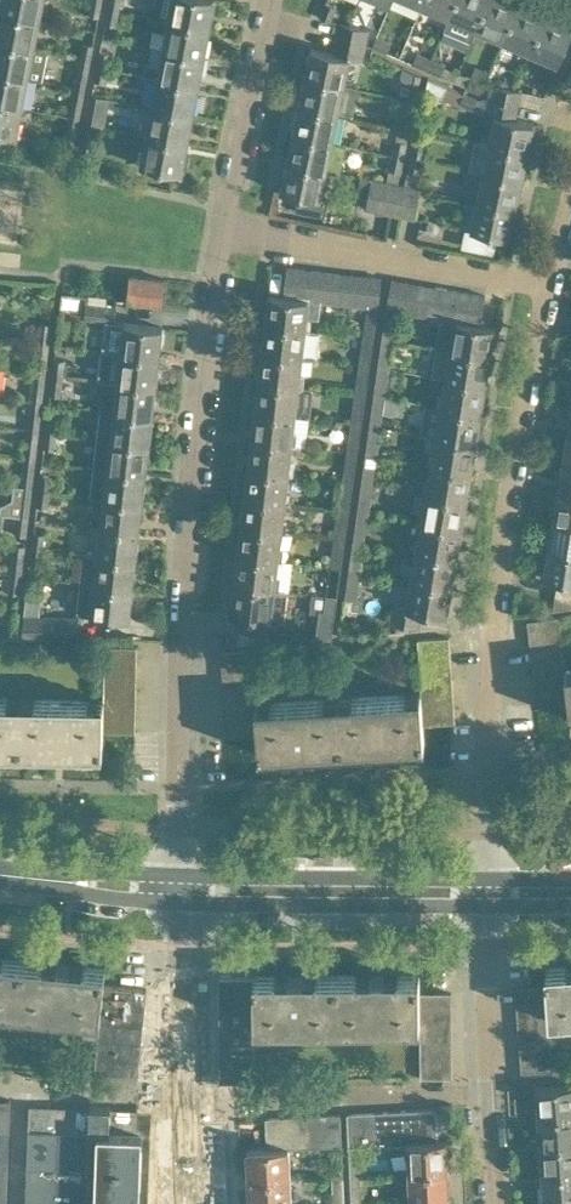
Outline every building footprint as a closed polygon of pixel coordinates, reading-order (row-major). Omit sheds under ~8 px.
[(46,0),(1,0),(0,7),(0,10),(42,19),(46,0)] [(103,0),(101,0),(93,0),(91,14),(100,15),(103,0)] [(110,7),(120,9),(122,0),(111,0),(110,7)] [(215,0),(157,0),(154,15),(159,16),(169,18),(168,19),(210,27),(215,0)] [(457,0),(425,0),(423,5),(450,16),(457,0)] [(444,29),(471,41),(477,28),(489,0),(457,0),(450,16),(444,29)] [(519,3),(512,0),(489,0),(477,28),(504,39),(519,3)] [(331,21),(338,7),(327,2),(321,17),(331,21)] [(531,51),(546,15),(519,3),(504,39),(531,51)] [(118,24),(120,9),(110,7),(107,22),(118,24)] [(42,19),(0,10),(0,41),(36,48),(42,19)] [(570,33),(570,25),(546,15),(531,51),(558,63),(570,33)] [(204,56),(210,27),(168,19),(169,18),(159,16),(156,29),(166,30),(163,48),(204,56)] [(367,47),(371,29),(339,23),(336,38),(366,44),(366,47),(367,47)] [(388,51),(393,41),(379,34),(374,44),(388,51)] [(346,85),(351,57),(364,60),(367,47),(366,47),(366,44),(336,38),(333,53),(310,48),(304,77),(346,85)] [(36,48),(0,41),(0,71),(30,77),(42,80),(48,51),(36,48)] [(92,59),(95,43),(85,41),(82,57),(92,59)] [(198,85),(204,56),(163,48),(160,64),(147,61),(144,74),(157,76),(157,77),(198,85)] [(112,51),(102,50),(98,66),(109,68),(112,51)] [(428,68),(433,57),(419,51),(414,61),(428,68)] [(82,57),(79,72),(89,74),(92,59),(82,57)] [(459,71),(445,65),(445,63),(433,57),(428,68),(455,79),(459,71)] [(107,82),(109,68),(98,66),(96,79),(107,82)] [(30,77),(0,71),(0,102),(24,107),(30,77)] [(472,75),(468,85),(482,91),(486,81),(472,75)] [(198,85),(157,77),(152,106),(193,114),(198,85)] [(352,116),(358,88),(346,85),(304,77),(298,105),(339,113),(352,116)] [(428,77),(424,95),(441,99),(447,85),(428,77)] [(519,105),(522,91),(493,84),(490,99),(519,105)] [(448,86),(443,97),(458,104),(463,93),(448,86)] [(475,108),(479,98),(465,92),(461,102),(475,108)] [(111,96),(93,93),(87,124),(98,126),(99,124),(105,125),(111,96)] [(410,128),(416,99),(405,97),(399,126),(410,128)] [(529,152),(535,123),(516,119),(519,105),(490,99),(487,113),(495,115),(489,143),(529,152)] [(73,101),(70,116),(80,118),(83,103),(73,101)] [(24,107),(0,102),(0,133),(19,137),(24,107)] [(333,141),(339,113),(298,105),(293,133),(333,142),(333,141)] [(187,143),(193,114),(152,106),(146,135),(187,143)] [(77,133),(80,118),(70,116),(67,131),(77,133)] [(92,154),(98,126),(87,124),(82,152),(92,154)] [(404,156),(410,128),(399,126),(393,154),(404,156)] [(341,173),(347,144),(333,141),(333,142),(293,133),(287,161),(328,170),(328,171),(341,173)] [(182,172),(187,143),(146,135),(141,164),(182,172)] [(424,159),(428,143),(416,140),(412,156),(424,159)] [(475,140),(469,169),(483,171),(523,180),(529,152),(489,143),(475,140)] [(399,183),(404,156),(393,154),(387,179),(387,180),(399,183)] [(421,172),(424,159),(412,156),(409,170),(421,172)] [(322,198),(328,171),(328,170),(287,161),(281,190),(299,194),(295,210),(326,216),(329,199),(322,198)] [(516,208),(523,180),(483,171),(477,200),(516,208)] [(392,213),(399,183),(387,180),(387,179),(363,175),(360,188),(370,189),(367,208),(392,213)] [(416,218),(422,186),(406,183),(399,214),(416,218)] [(510,237),(516,208),(477,200),(471,229),(510,237)] [(320,316),(322,300),(320,300),(306,298),(309,267),(288,264),(284,296),(269,293),(266,323),(308,328),(308,327),(309,315),(320,316)] [(320,300),(324,268),(309,267),(306,298),(320,300)] [(335,302),(338,270),(324,268),(320,300),(322,300),(335,302)] [(349,303),(353,271),(338,270),(335,302),(349,303)] [(363,305),(367,273),(353,271),(349,303),(363,305)] [(380,307),(383,275),(367,273),(363,305),(367,306),(367,307),(380,309),(380,307)] [(162,304),(165,278),(130,275),(128,300),(162,304)] [(387,308),(387,310),(399,312),(400,310),(402,311),(408,279),(393,276),(387,308)] [(408,279),(402,311),(416,313),(422,281),(408,279)] [(422,281),(416,313),(430,315),(437,284),(422,281)] [(437,284),(430,315),(442,317),(444,318),(451,287),(437,284)] [(490,355),(495,326),(481,324),(487,293),(463,289),(451,287),(444,318),(442,317),(437,347),(490,355)] [(116,321),(118,304),(87,300),(85,317),(116,321)] [(376,335),(380,309),(367,307),(363,334),(376,335)] [(51,344),(53,319),(41,319),(39,343),(51,344)] [(163,347),(165,330),(163,329),(163,327),(125,322),(121,352),(160,357),(161,347),(163,347)] [(266,323),(262,352),(304,357),(316,358),(319,329),(308,327),(308,328),(266,323)] [(363,334),(361,348),(374,350),(376,335),(363,334)] [(383,336),(381,351),(393,352),(395,338),(383,336)] [(49,361),(51,344),(39,343),(37,359),(49,361)] [(437,347),(432,375),(445,378),(486,384),(490,355),(437,347)] [(159,367),(160,357),(121,352),(117,379),(117,381),(156,386),(157,384),(158,385),(161,367),(159,367)] [(301,385),(304,357),(262,352),(259,381),(301,386),(301,385)] [(65,375),(67,359),(56,357),(54,374),(65,375)] [(372,364),(359,362),(355,391),(368,393),(372,364)] [(379,365),(377,380),(389,381),(391,367),(379,365)] [(63,394),(65,375),(54,374),(52,393),(63,394)] [(156,405),(158,388),(156,387),(156,386),(117,381),(117,379),(105,378),(102,408),(153,414),(154,404),(156,405)] [(481,413),(486,384),(445,378),(441,406),(481,413)] [(44,401),(47,380),(34,379),(32,400),(44,401)] [(310,416),(313,388),(313,386),(301,385),(301,386),(259,381),(255,410),(308,416),(309,416),(310,416)] [(363,423),(368,393),(355,391),(351,421),(363,423)] [(375,394),(373,409),(385,411),(387,396),(375,394)] [(41,430),(44,401),(32,400),(28,429),(41,430)] [(426,404),(422,433),(476,442),(481,413),(441,406),(426,404)] [(152,424),(153,414),(102,408),(99,437),(150,443),(150,442),(152,442),(154,425),(152,424)] [(307,431),(308,416),(255,410),(252,439),(294,444),(296,430),(307,431)] [(58,433),(61,416),(49,415),(47,431),(58,433)] [(359,451),(363,423),(351,421),(347,449),(359,451)] [(371,424),(368,439),(380,440),(383,425),(371,424)] [(37,459),(41,430),(28,429),(25,457),(37,459)] [(56,447),(58,433),(47,431),(45,446),(56,447)] [(420,432),(415,461),(431,464),(471,470),(476,442),(422,433),(420,432)] [(149,463),(151,445),(150,445),(150,443),(99,437),(95,466),(146,472),(147,463),(149,463)] [(290,473),(294,444),(252,439),(249,468),(290,473)] [(347,449),(345,467),(357,468),(359,451),(347,449)] [(34,487),(37,459),(25,457),(22,484),(15,484),(15,485),(34,487)] [(564,462),(559,490),(570,492),(570,463),(564,462)] [(467,499),(471,470),(431,464),(426,492),(467,499)] [(145,500),(147,483),(145,482),(146,472),(95,466),(92,495),(104,496),(104,497),(143,501),(143,500),(145,500)] [(364,466),(362,481),(374,483),(376,468),(364,466)] [(287,502),(290,473),(249,468),(245,497),(287,502)] [(52,490),(53,475),(42,473),(40,489),(52,490)] [(343,478),(341,496),(353,498),(355,480),(343,478)] [(362,481),(360,496),(372,497),(374,483),(362,481)] [(31,516),(34,487),(15,485),(14,498),(2,503),(1,512),(18,514),(18,515),(31,516)] [(50,505),(52,490),(40,489),(38,504),(50,505)] [(559,490),(554,519),(570,522),(570,492),(559,490)] [(462,528),(467,499),(426,492),(421,521),(462,528)] [(142,521),(145,503),(143,503),(143,501),(104,497),(100,525),(140,530),(141,520),(142,521)] [(284,531),(287,502),(245,497),(242,526),(284,531)] [(347,538),(351,509),(339,508),(335,536),(347,538)] [(358,510),(356,525),(368,526),(370,512),(358,510)] [(28,534),(31,516),(18,515),(16,533),(28,534)] [(554,519),(549,548),(570,551),(570,522),(554,519)] [(457,557),(462,528),(421,521),(417,550),(457,557)] [(138,558),(140,540),(138,540),(140,530),(100,525),(97,553),(97,555),(136,559),(136,558),(138,558)] [(280,560),(284,531),(242,526),(238,555),(280,560)] [(77,530),(79,552),(95,551),(94,529),(77,530)] [(45,549),(46,532),(35,531),(33,547),(45,549)] [(343,567),(347,538),(335,536),(331,565),(343,567)] [(354,539),(352,553),(364,555),(366,541),(354,539)] [(24,574),(27,544),(15,542),(11,572),(24,574)] [(43,563),(45,549),(33,547),(31,562),(43,563)] [(549,548),(545,577),(559,580),(556,595),(570,597),(570,551),(549,548)] [(452,586),(457,557),(417,550),(412,579),(452,586)] [(136,579),(138,561),(136,561),(136,559),(97,555),(97,553),(85,552),(81,582),(133,588),(134,578),(136,579)] [(277,588),(280,560),(238,555),(235,584),(277,590),(277,588)] [(339,596),(343,567),(331,565),(330,577),(320,575),(317,592),(327,593),(327,594),(339,596)] [(350,568),(348,582),(360,584),(362,569),(350,568)] [(21,592),(24,574),(11,572),(9,591),(21,592)] [(448,615),(452,586),(412,579),(407,606),(394,604),(391,622),(420,627),(423,611),(448,615)] [(131,616),(133,599),(131,598),(133,588),(81,582),(78,612),(129,619),(129,616),(131,616)] [(285,619),(289,592),(289,589),(277,588),(277,590),(235,584),(231,614),(243,615),(241,630),(271,633),(273,618),(285,619)] [(334,628),(339,596),(327,594),(322,623),(324,623),(323,629),(334,628)] [(76,638),(79,614),(26,613),(23,637),(76,638)] [(562,630),(561,616),(527,620),(529,634),(562,630)] [(564,644),(562,630),(529,634),(531,648),(564,644)] [(450,652),(449,638),(419,640),(420,654),(450,652)] [(566,658),(564,644),(531,648),(533,662),(566,658)] [(137,661),(137,647),(106,647),(106,661),(137,661)] [(255,664),(254,651),(221,653),(222,667),(255,664)] [(451,666),(450,652),(420,654),(421,668),(451,666)] [(567,668),(566,658),(533,662),(534,676),(567,672),(566,668),(567,668)] [(137,675),(137,661),(106,661),(106,675),(137,675)] [(256,678),(255,664),(222,667),(223,681),(256,678)] [(452,680),(451,666),(421,668),(422,682),(452,680)] [(568,686),(567,672),(534,676),(536,690),(568,686)] [(137,690),(137,675),(106,675),(105,689),(137,690)] [(257,692),(256,678),(223,681),(224,695),(257,692)] [(453,694),(452,680),(422,682),(422,692),(422,697),(453,694)] [(570,700),(568,686),(536,690),(538,704),(570,700)] [(137,704),(137,690),(105,689),(105,699),(105,704),(137,704)] [(257,702),(257,692),(224,695),(225,709),(257,706),(256,702),(257,702)] [(424,724),(423,711),(422,697),(422,692),(339,697),(342,748),(425,743),(424,724)] [(454,708),(453,694),(422,697),(423,711),(454,708)] [(22,698),(0,697),(0,748),(21,749),(22,698)] [(342,748),(339,697),(257,702),(256,702),(257,706),(258,720),(259,735),(260,753),(342,748)] [(104,750),(105,732),(105,718),(105,704),(105,699),(22,698),(21,749),(104,750)] [(136,718),(137,704),(105,704),(105,718),(136,718)] [(258,720),(257,706),(225,709),(226,723),(258,720)] [(455,722),(454,708),(423,711),(424,724),(455,722)] [(136,732),(136,718),(105,718),(105,732),(136,732)] [(259,735),(258,720),(226,723),(227,737),(259,735)] [(23,959),(0,957),(0,1006),(18,1008),(23,959)] [(104,984),(106,968),(23,959),(18,1008),(101,1016),(104,984)] [(547,968),(548,986),(549,1000),(550,1015),(550,1016),(551,1016),(570,1014),(570,966),(547,968)] [(421,1024),(421,1021),(421,1007),(421,993),(420,974),(338,975),(338,1025),(421,1024)] [(338,1025),(338,975),(255,975),(255,976),(255,992),(255,1025),(338,1025)] [(255,1025),(255,992),(255,976),(220,976),(221,1079),(255,1079),(255,1025)] [(138,1077),(148,988),(104,984),(101,1016),(96,1072),(138,1077)] [(549,1000),(548,986),(517,988),(518,1003),(549,1000)] [(453,1007),(453,993),(421,993),(421,1007),(453,1007)] [(550,1015),(549,1000),(518,1003),(519,1017),(550,1015)] [(453,1021),(453,1007),(421,1007),(421,1021),(453,1021)] [(552,1029),(551,1016),(550,1016),(550,1015),(519,1017),(520,1031),(552,1029)] [(453,1035),(453,1021),(421,1021),(421,1024),(421,1035),(453,1035)] [(552,1043),(552,1029),(520,1031),(521,1045),(552,1043)] [(453,1049),(453,1035),(421,1035),(421,1050),(453,1049)] [(553,1057),(552,1043),(521,1045),(522,1059),(553,1057)] [(453,1064),(453,1049),(421,1050),(421,1064),(453,1064)] [(554,1071),(553,1057),(522,1059),(523,1073),(554,1071)] [(453,1078),(453,1064),(421,1064),(421,1078),(453,1078)] [(537,1086),(539,1117),(570,1114),(570,1084),(537,1086)] [(11,1102),(11,1099),(0,1099),(0,1131),(10,1130),(11,1102)] [(112,1107),(89,1106),(89,1115),(30,1113),(27,1203),(140,1203),(141,1179),(137,1178),(138,1152),(142,1152),(143,1121),(111,1120),(112,1107)] [(449,1168),(448,1139),(439,1139),(438,1108),(413,1109),(414,1140),(407,1140),(408,1142),(409,1171),(449,1168)] [(414,1140),(413,1109),(393,1110),(395,1143),(408,1142),(407,1140),(414,1140)] [(395,1143),(393,1110),(379,1111),(380,1144),(395,1143)] [(361,1145),(366,1144),(364,1111),(349,1112),(351,1145),(361,1145)] [(380,1144),(379,1111),(364,1111),(366,1144),(380,1144)] [(329,1146),(327,1113),(312,1114),(314,1147),(329,1146)] [(342,1145),(341,1113),(327,1113),(329,1146),(332,1146),(342,1145)] [(314,1147),(312,1114),(297,1115),(298,1146),(298,1147),(314,1147)] [(539,1117),(541,1146),(570,1144),(570,1114),(539,1117)] [(285,1146),(283,1115),(266,1116),(267,1147),(285,1146)] [(298,1146),(297,1115),(283,1115),(285,1146),(298,1146)] [(10,1130),(0,1131),(0,1160),(9,1159),(10,1130)] [(541,1146),(543,1174),(570,1172),(570,1144),(541,1146)] [(344,1175),(342,1145),(332,1146),(333,1175),(344,1175)] [(362,1174),(361,1145),(351,1145),(352,1174),(362,1174)] [(299,1176),(298,1147),(298,1146),(285,1146),(267,1147),(248,1148),(249,1179),(291,1177),(299,1176)] [(9,1159),(0,1160),(0,1189),(8,1189),(9,1159)] [(451,1198),(449,1168),(409,1171),(410,1200),(451,1198)] [(543,1174),(545,1203),(570,1202),(570,1172),(543,1174)] [(364,1203),(362,1174),(352,1174),(353,1203),(364,1203)] [(344,1175),(333,1175),(335,1203),(345,1203),(344,1175)] [(291,1177),(249,1179),(251,1203),(292,1203),(291,1177)]
